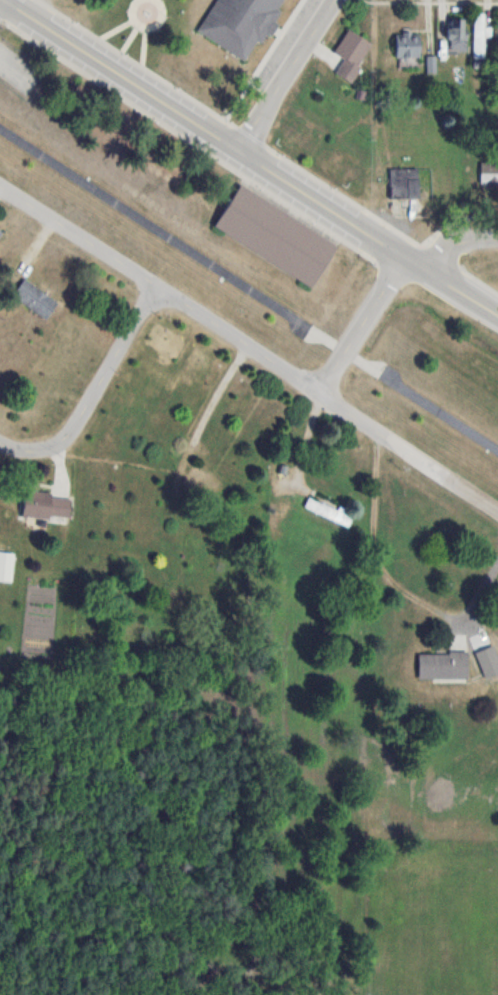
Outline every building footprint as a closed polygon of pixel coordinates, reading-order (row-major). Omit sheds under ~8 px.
[(198,30),(217,0),(282,0),(277,7),(281,10),(274,20),(278,23),(272,33),(268,31),(261,41),(257,39),(244,59),(198,30)] [(485,35),(487,35),(487,13),(473,13),(473,58),(485,58),(485,35)] [(450,51),(467,51),(467,18),(450,18),(450,51)] [(339,54),(350,61),(364,39),(354,32),(339,54)] [(419,33),(396,33),(396,57),(419,57),(419,33)] [(480,183),(497,183),(497,162),(480,162),(480,183)] [(418,169),(390,169),(390,199),(418,199),(418,169)] [(314,286),(338,243),(237,187),(213,230),(314,286)] [(12,296),(47,319),(58,303),(24,279),(12,296)] [(21,515),(69,519),(70,495),(23,492),(21,515)] [(304,507),(348,528),(355,515),(311,493),(304,507)] [(13,581),(13,552),(0,552),(0,581),(13,581)] [(467,678),(467,652),(418,652),(419,678),(467,678)]
